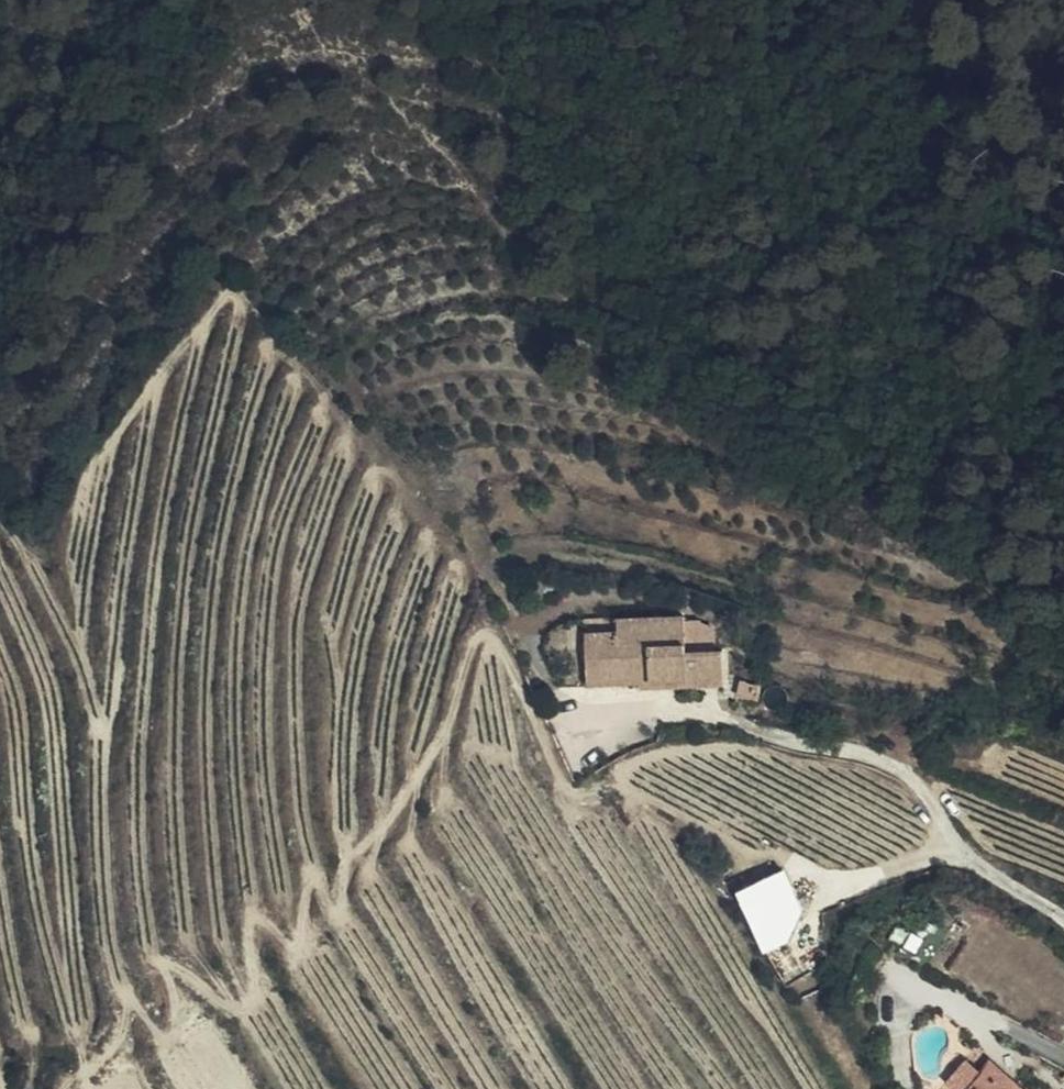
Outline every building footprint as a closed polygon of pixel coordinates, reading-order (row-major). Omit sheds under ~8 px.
[(622,615),(623,629),(591,631),(594,683),(645,680),(645,686),(730,681),(728,645),(691,647),(689,611),(622,615)] [(805,907),(787,866),(739,888),(767,949),(793,937),(805,907)] [(992,1059),(981,1071),(967,1059),(945,1083),(952,1088),(1026,1088),(992,1059)]
